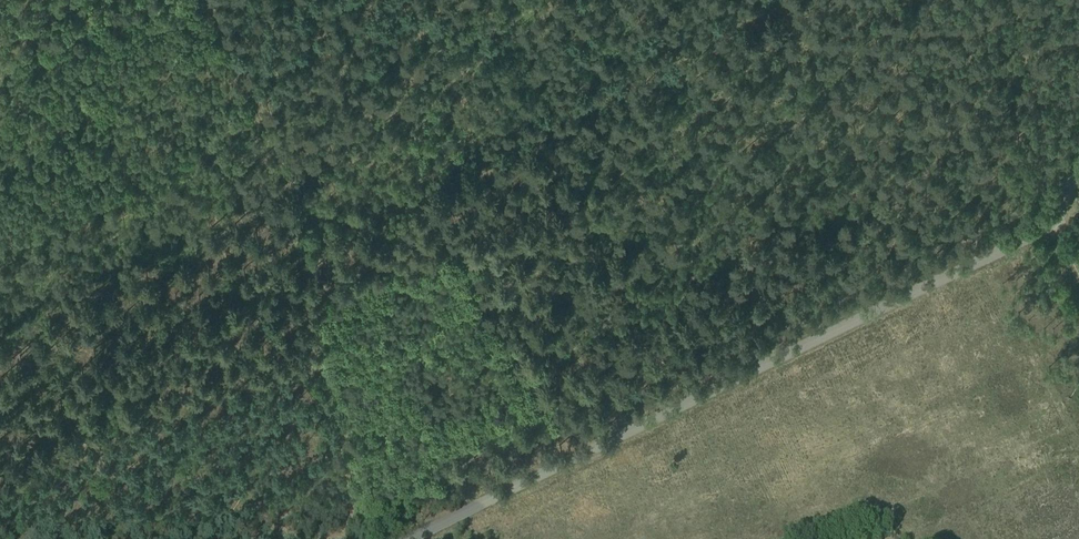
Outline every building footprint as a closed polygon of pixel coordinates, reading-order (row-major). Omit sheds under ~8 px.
[(994,268),(984,269),(985,280),(995,279),(994,268)]
